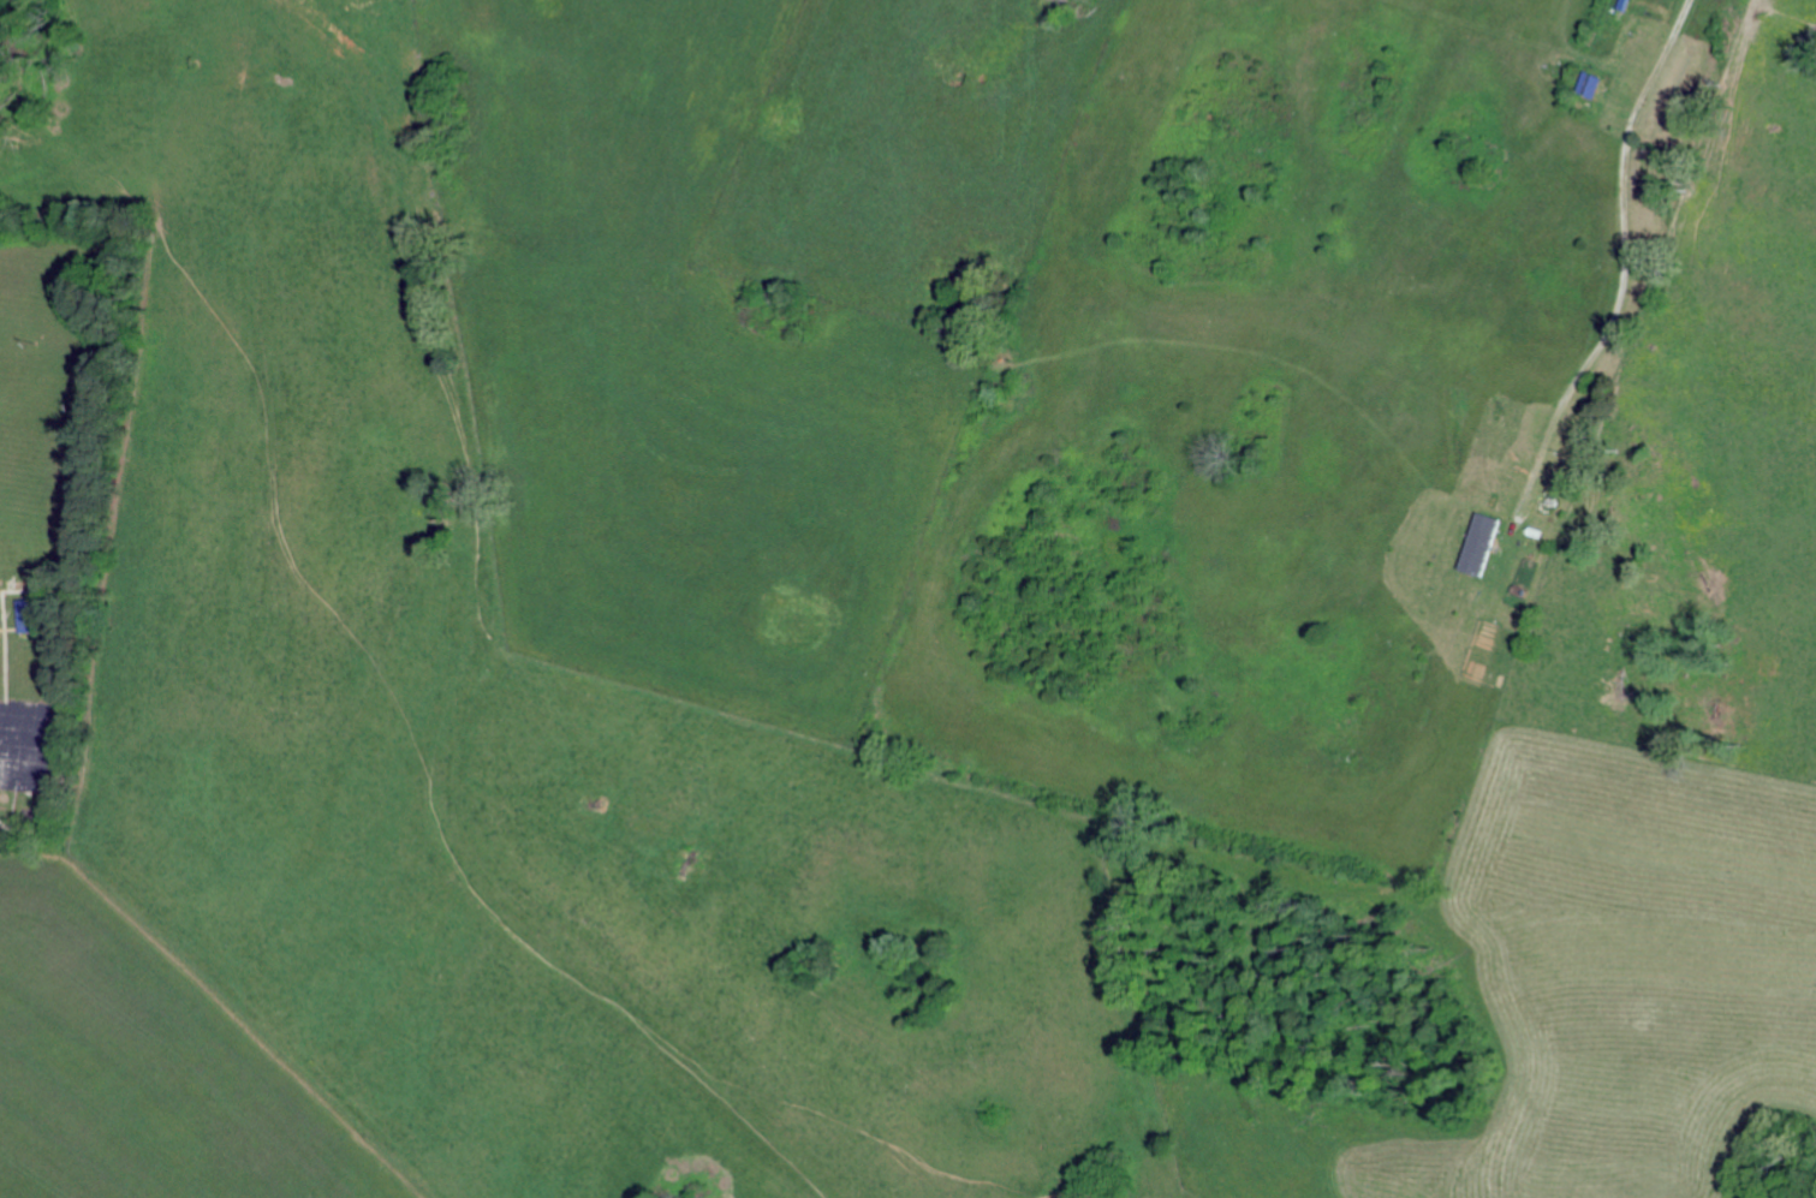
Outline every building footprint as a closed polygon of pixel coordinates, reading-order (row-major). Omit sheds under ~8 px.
[(1574,93),(1592,99),(1600,78),(1582,71),(1574,93)] [(1456,568),(1479,576),(1499,519),(1476,511),(1456,568)]
